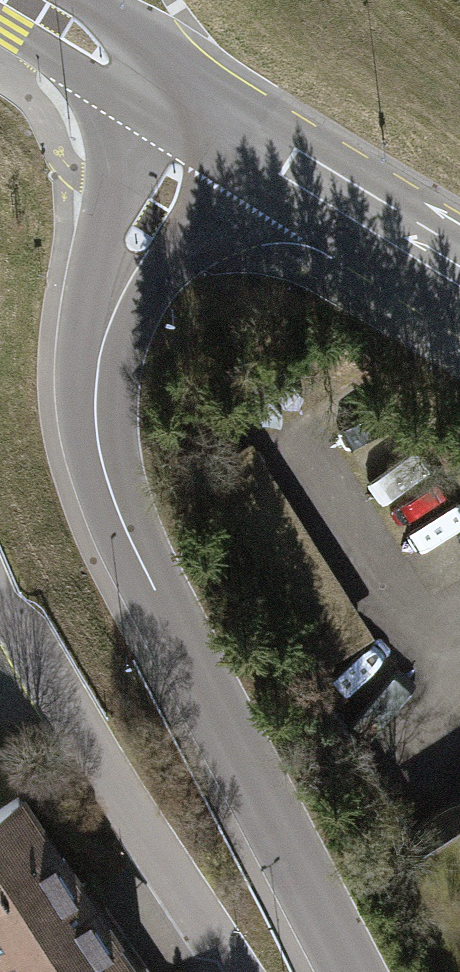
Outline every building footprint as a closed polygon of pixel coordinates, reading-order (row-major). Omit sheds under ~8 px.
[(11,796),(0,803),(0,958),(8,970),(4,971),(126,971),(11,796)]
